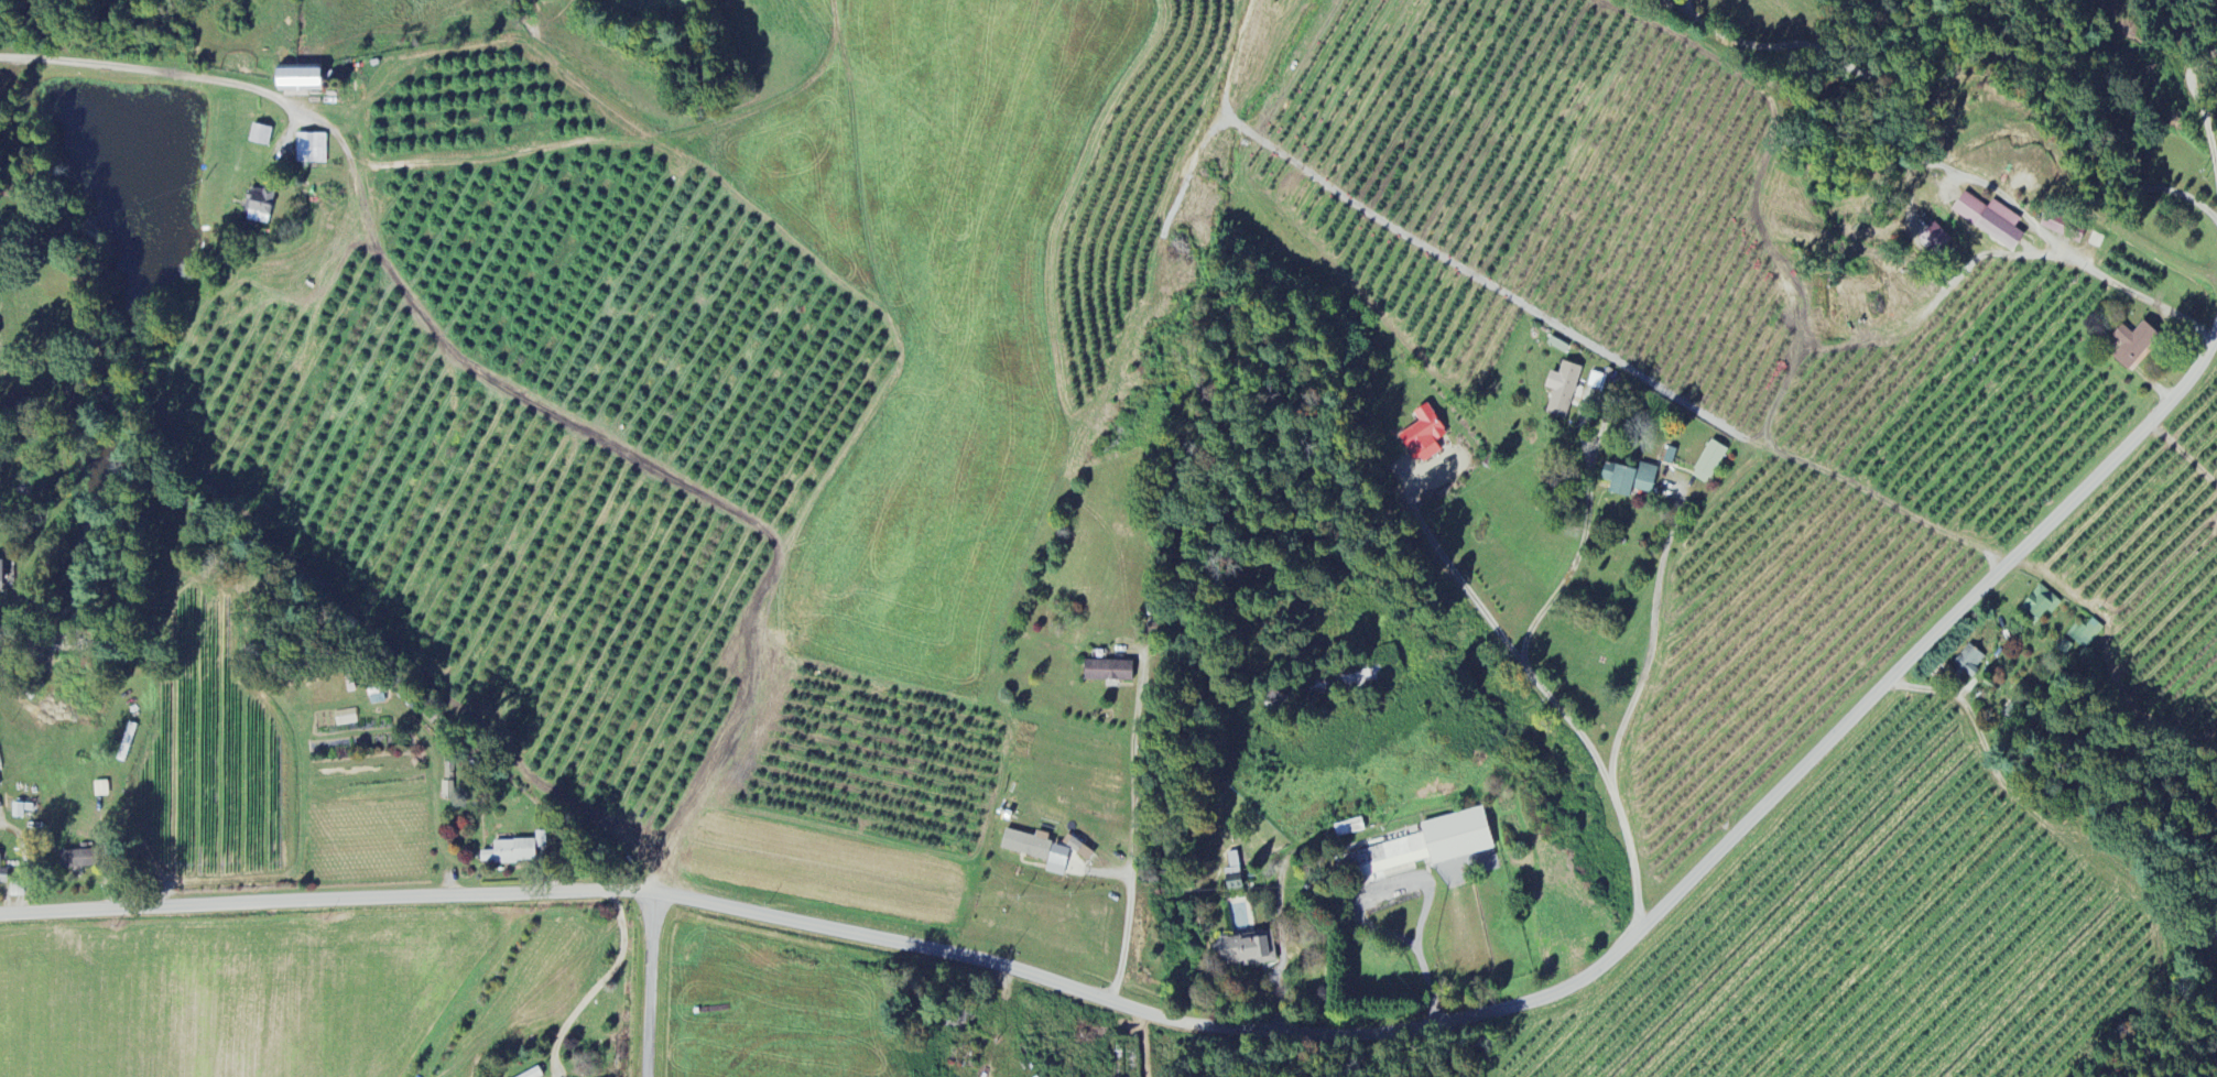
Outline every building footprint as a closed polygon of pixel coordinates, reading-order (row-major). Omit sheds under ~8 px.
[(320,89),(319,66),(275,67),(276,95),(290,95),(290,90),(320,89)] [(248,143),(268,148),(272,129),(253,125),(248,143)] [(326,164),(326,135),(296,135),(296,165),(326,164)] [(273,192),(247,189),(244,222),(270,225),(273,192)] [(2013,252),(2024,235),(2014,229),(2021,219),(1993,201),(1988,208),(1964,193),(1952,213),(2013,252)] [(1918,240),(1934,257),(1951,241),(1935,223),(1918,240)] [(2112,358),(2128,373),(2161,337),(2144,322),(2132,335),(2122,326),(2112,337),(2122,347),(2112,358)] [(1546,415),(1566,420),(1582,368),(1562,363),(1559,375),(1550,372),(1545,389),(1553,392),(1546,415)] [(1398,436),(1415,462),(1419,460),(1422,465),(1442,453),(1436,443),(1447,436),(1428,405),(1413,414),(1419,423),(1398,436)] [(1727,450),(1710,442),(1691,477),(1708,486),(1727,450)] [(2052,615),(2062,603),(2039,585),(2021,609),(2038,622),(2047,612),(2052,615)] [(2066,637),(2087,651),(2104,628),(2092,620),(2085,629),(2077,622),(2066,637)] [(1971,679),(1985,659),(1967,646),(1948,674),(1959,681),(1964,674),(1971,679)] [(1374,670),(1339,678),(1342,689),(1401,676),(1395,647),(1370,652),(1374,670)] [(1083,682),(1127,682),(1127,662),(1084,662),(1083,682)] [(108,782),(94,783),(94,798),(108,797),(108,782)] [(1344,854),(1348,875),(1360,872),(1362,882),(1373,880),(1373,881),(1417,872),(1415,863),(1430,859),(1431,865),(1493,851),(1484,809),(1420,823),(1423,837),(1344,854)] [(1365,831),(1362,818),(1334,826),(1337,839),(1365,831)] [(1000,851),(1046,860),(1051,835),(1036,832),(1035,837),(1004,830),(1000,851)] [(1094,854),(1068,835),(1062,844),(1087,863),(1094,854)] [(535,841),(493,841),(493,852),(480,853),(480,864),(535,863),(535,841)] [(60,869),(87,869),(87,851),(60,852),(60,869)] [(1228,854),(1229,870),(1224,870),(1227,892),(1242,890),(1238,853),(1228,854)] [(1248,966),(1276,964),(1273,934),(1216,939),(1219,966),(1247,963),(1248,966)] [(544,1076),(539,1067),(520,1076),(543,1076),(544,1076)]
